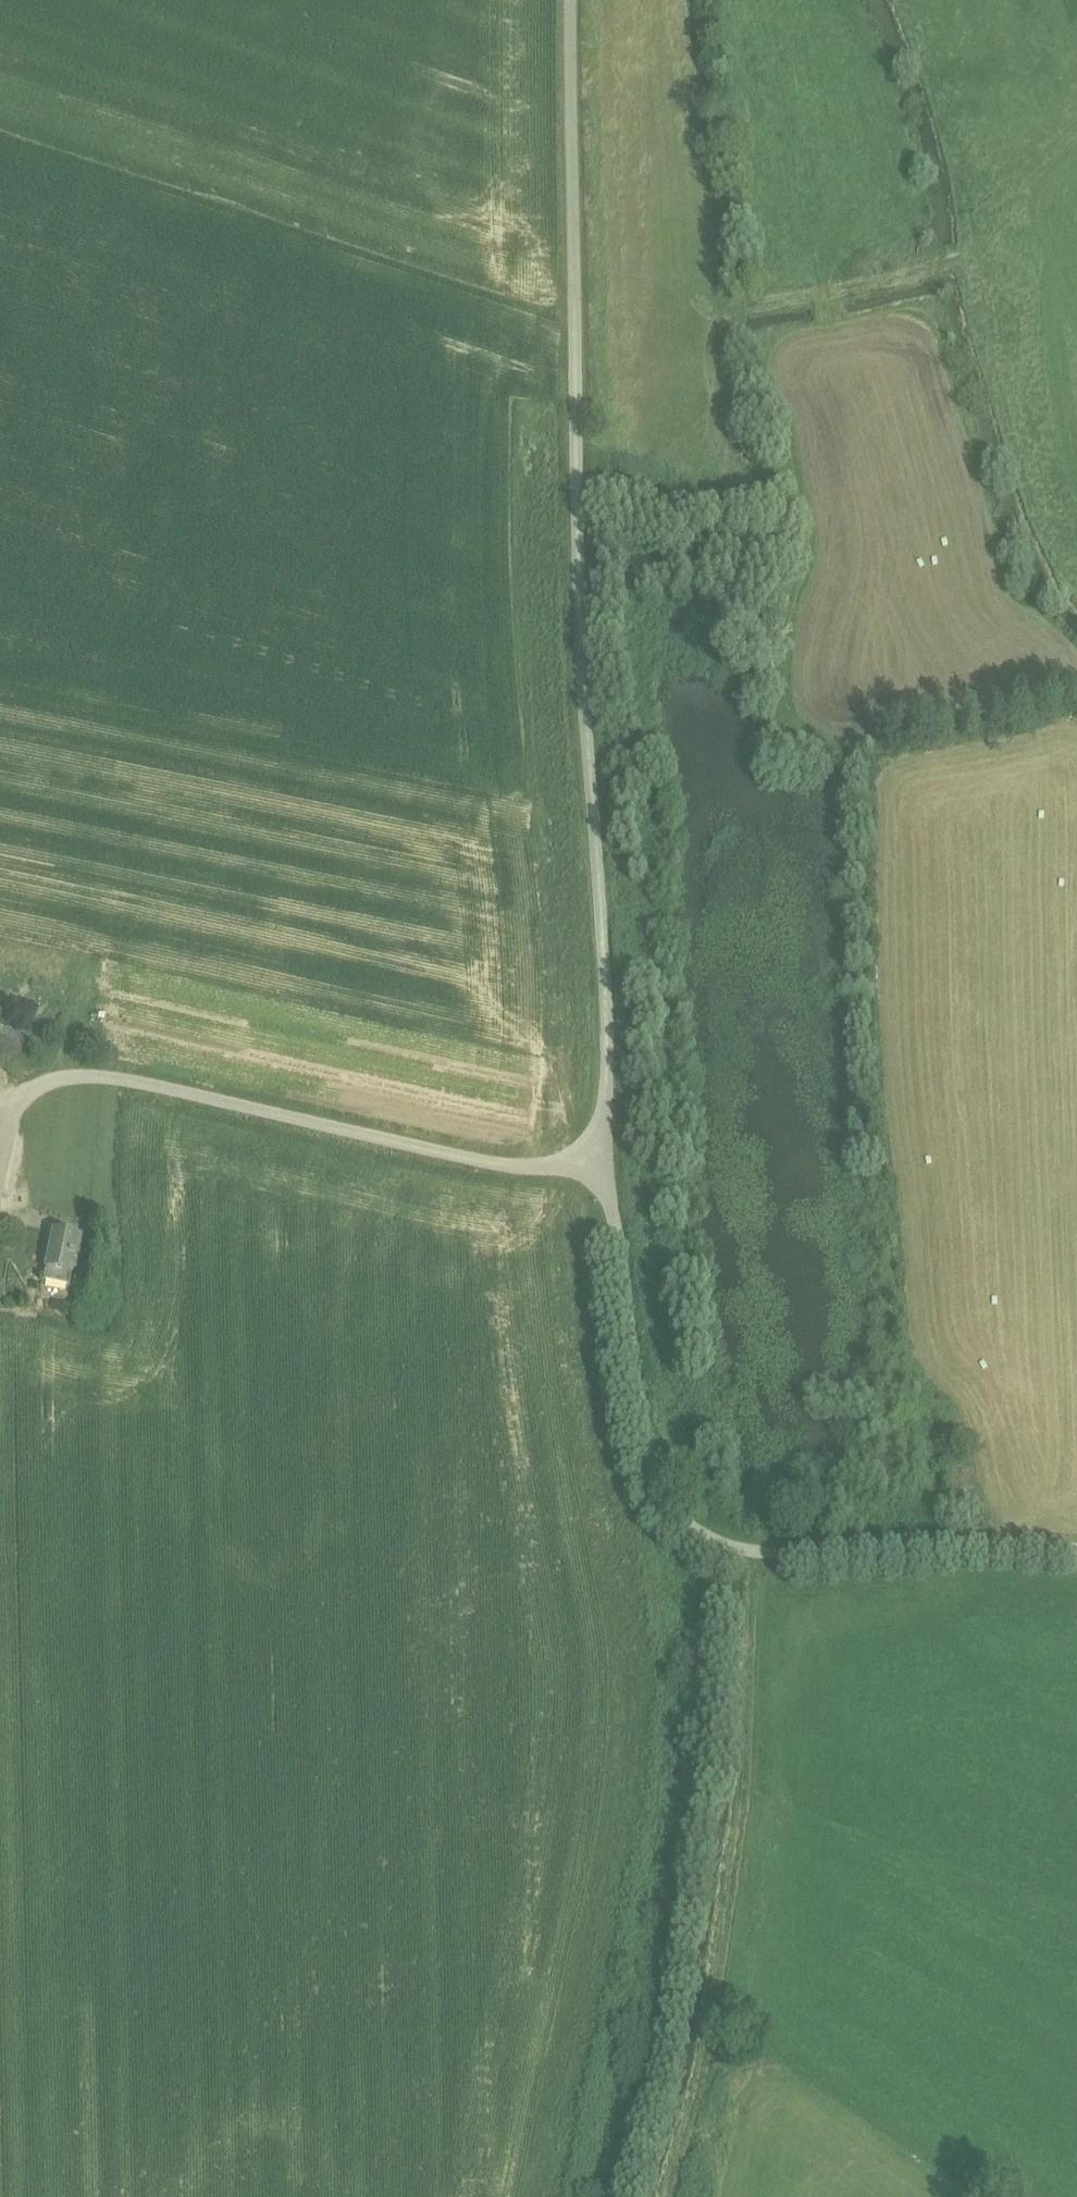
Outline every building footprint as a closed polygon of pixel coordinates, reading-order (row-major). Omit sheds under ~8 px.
[(20,1071),(28,1032),(0,1027),(0,1067),(20,1071)] [(73,1270),(82,1272),(87,1249),(76,1247),(78,1237),(54,1232),(44,1279),(69,1284),(71,1275),(72,1275),(73,1270)]
